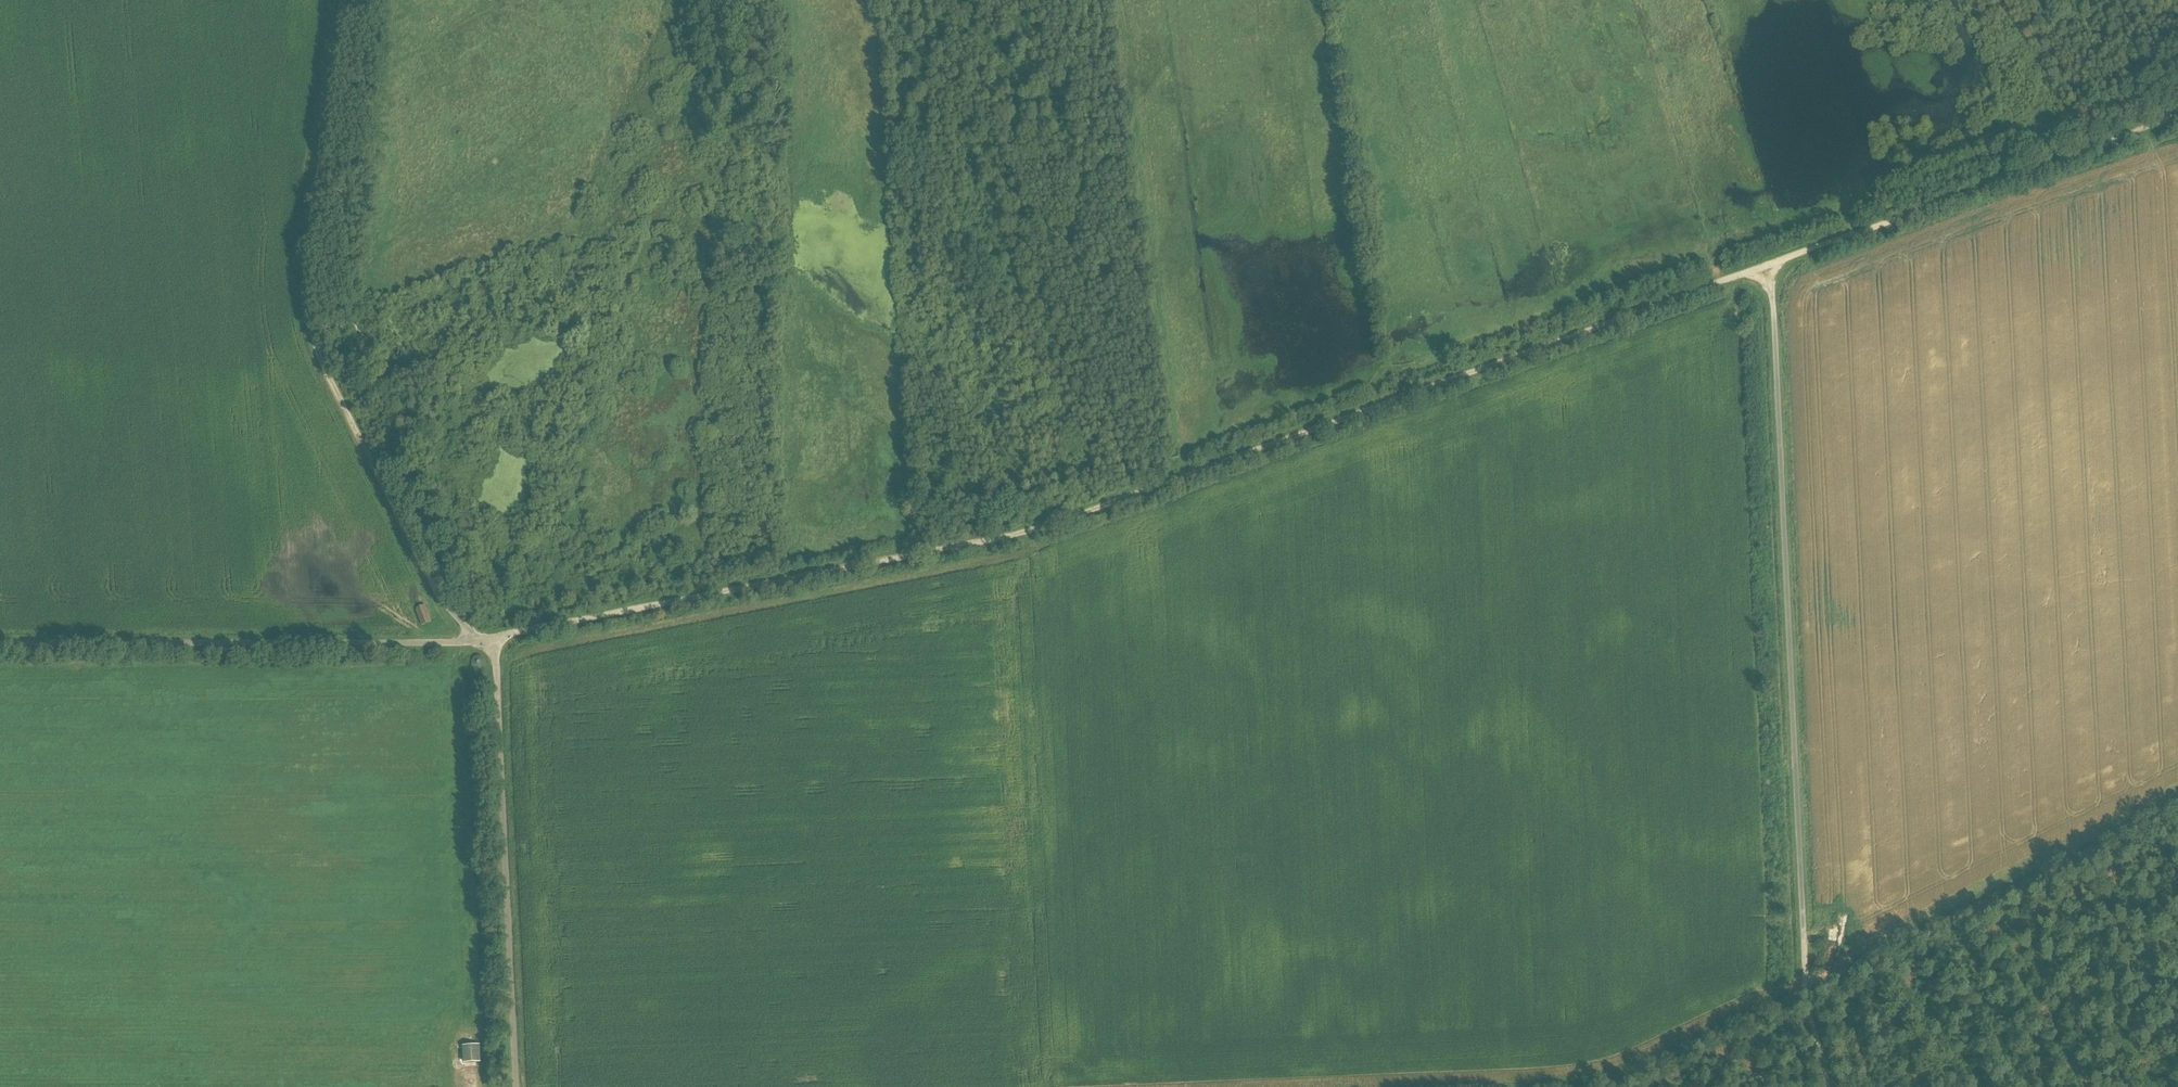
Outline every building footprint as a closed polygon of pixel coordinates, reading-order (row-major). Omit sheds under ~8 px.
[(423,606),(413,610),(421,626),(430,622),(423,606)] [(476,658),(473,663),(475,668),(479,671),(484,670),(487,666),(486,660),(482,657),(476,658)] [(462,1048),(463,1065),(479,1065),(478,1048),(462,1048)]
